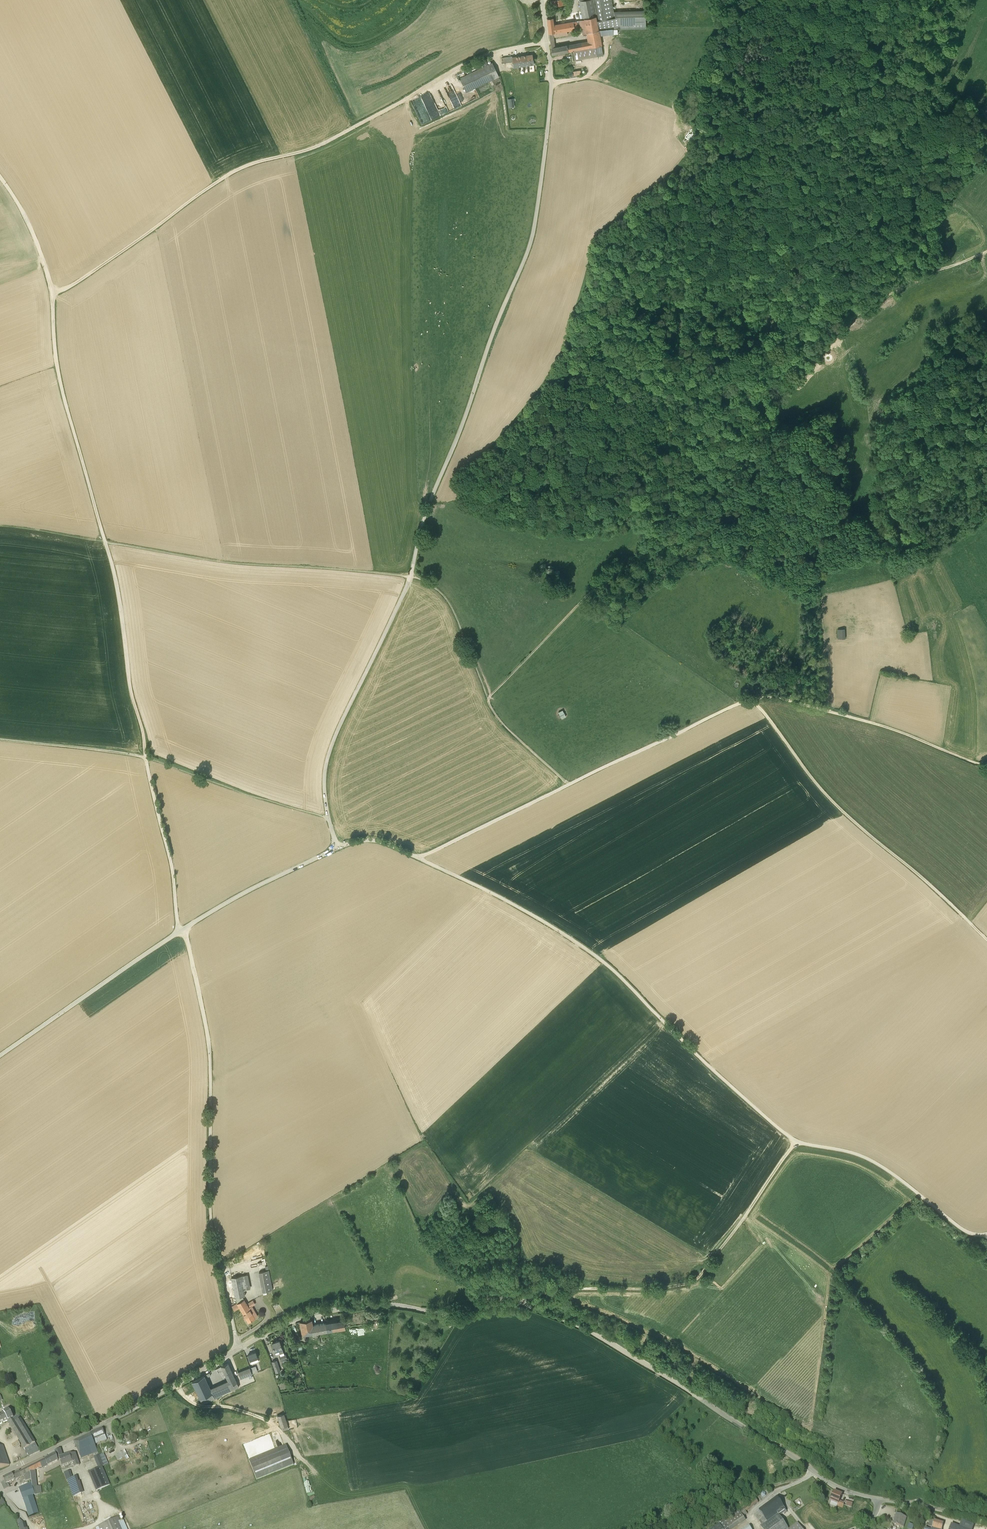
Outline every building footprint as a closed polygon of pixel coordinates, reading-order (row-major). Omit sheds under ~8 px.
[(549,34),(567,31),(574,30),(574,29),(581,28),(582,34),(586,34),(599,31),(600,36),(613,34),(613,29),(621,29),(646,28),(645,10),(614,11),(611,0),(579,0),(582,20),(573,22),(573,21),(560,23),(554,25),(553,18),(547,19),(549,34)] [(567,31),(549,34),(550,41),(554,40),(553,37),(568,35),(567,31)] [(587,41),(555,47),(554,40),(550,41),(552,54),(572,50),(574,61),(603,55),(601,45),(602,45),(600,36),(599,31),(586,34),(587,41)] [(512,62),(513,67),(534,64),(532,55),(512,57),(502,58),(502,63),(512,62)] [(466,92),(499,77),(492,62),(459,78),(466,92)] [(422,124),(441,116),(434,100),(415,108),(422,124)] [(262,1292),(270,1290),(273,1290),(269,1270),(266,1271),(259,1272),(262,1292)] [(231,1278),(235,1297),(242,1296),(245,1295),(244,1290),(241,1276),(231,1278)] [(244,1299),(237,1303),(232,1306),(235,1310),(240,1307),(248,1322),(255,1318),(258,1316),(255,1312),(253,1313),(249,1307),(249,1308),(244,1299)] [(327,1331),(326,1323),(313,1325),(312,1319),(300,1322),(303,1335),(327,1331)] [(327,1331),(346,1327),(344,1319),(326,1323),(327,1331)] [(284,1354),(284,1353),(279,1340),(272,1343),(275,1351),(278,1350),(281,1356),(279,1356),(281,1361),(287,1358),(286,1354),(284,1354)] [(250,1361),(258,1358),(256,1352),(248,1355),(250,1361)] [(277,1360),(272,1362),(276,1373),(280,1371),(277,1360)] [(222,1394),(239,1387),(228,1363),(221,1366),(216,1369),(219,1372),(223,1370),(228,1381),(214,1387),(212,1382),(208,1384),(205,1378),(211,1375),(210,1372),(193,1382),(203,1404),(222,1395),(222,1394)] [(252,1374),(250,1368),(238,1372),(241,1379),(252,1374)] [(0,1415),(0,1424),(8,1421),(16,1435),(29,1457),(40,1451),(35,1443),(21,1419),(18,1415),(14,1418),(9,1410),(0,1415)] [(284,1413),(277,1416),(281,1428),(288,1425),(284,1413)] [(95,1444),(107,1440),(102,1429),(90,1434),(90,1435),(95,1444)] [(97,1451),(95,1446),(95,1444),(90,1435),(74,1442),(77,1449),(81,1458),(97,1451)] [(0,1447),(0,1469),(9,1465),(8,1461),(3,1446),(0,1447)] [(294,1465),(286,1446),(249,1460),(256,1480),(294,1465)] [(79,1465),(75,1454),(63,1458),(60,1449),(54,1452),(55,1453),(55,1455),(57,1460),(59,1459),(60,1462),(62,1466),(69,1464),(73,1462),(75,1467),(79,1465)] [(118,1460),(127,1455),(125,1451),(115,1455),(118,1460)] [(57,1460),(55,1455),(55,1453),(51,1454),(52,1456),(28,1469),(30,1473),(31,1480),(32,1484),(32,1488),(34,1495),(38,1494),(37,1486),(35,1471),(42,1468),(42,1469),(58,1461),(59,1463),(60,1462),(59,1459),(57,1460)] [(99,1456),(104,1466),(108,1464),(104,1454),(99,1456)] [(104,1466),(99,1456),(94,1458),(98,1468),(93,1470),(88,1472),(96,1491),(101,1489),(110,1485),(102,1467),(104,1466)] [(24,1476),(26,1481),(31,1480),(30,1473),(28,1469),(20,1473),(19,1471),(16,1473),(19,1478),(24,1476)] [(74,1496),(77,1495),(81,1494),(76,1477),(72,1478),(70,1471),(64,1473),(66,1480),(68,1480),(74,1496)] [(8,1483),(19,1478),(16,1473),(12,1475),(3,1479),(4,1482),(1,1483),(4,1490),(10,1487),(8,1483)] [(713,1485),(716,1483),(714,1480),(710,1483),(718,1494),(722,1491),(717,1485),(714,1487),(713,1485)] [(33,1496),(34,1495),(32,1488),(32,1484),(19,1489),(23,1499),(33,1496)] [(844,1503),(840,1501),(843,1495),(834,1492),(830,1501),(838,1504),(837,1506),(843,1508),(843,1506),(852,1508),(853,1504),(845,1502),(844,1503)] [(29,1516),(39,1513),(33,1496),(23,1499),(29,1516)] [(780,1502),(777,1498),(754,1514),(762,1524),(760,1526),(762,1528),(789,1528),(780,1516),(775,1510),(778,1507),(776,1504),(780,1502)] [(758,1502),(756,1499),(744,1507),(738,1510),(719,1523),(720,1524),(711,1528),(733,1528),(746,1521),(743,1517),(747,1514),(746,1512),(754,1506),(753,1506),(758,1502)] [(775,1510),(780,1516),(787,1511),(780,1502),(776,1504),(778,1507),(775,1510)] [(893,1524),(904,1527),(907,1518),(896,1514),(893,1524)] [(119,1517),(98,1526),(99,1528),(124,1528),(119,1517)] [(944,1524),(930,1520),(928,1526),(932,1527),(932,1528),(942,1528),(944,1524)]
